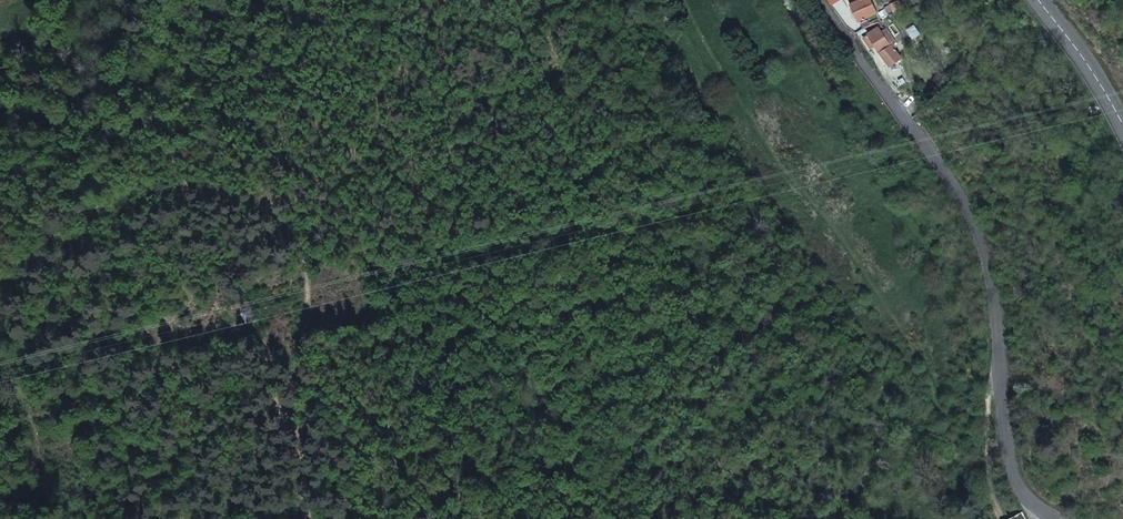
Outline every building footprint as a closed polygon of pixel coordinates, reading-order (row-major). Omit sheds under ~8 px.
[(862,2),(851,6),(860,23),(879,15),(872,0),(861,0),(862,2)] [(876,26),(870,28),(872,32),(869,34),(882,54),(891,68),(902,61),(895,52),(901,48),(895,42),(887,30),(883,32),(880,28),(884,25),(882,23),(876,26)] [(916,47),(932,41),(929,33),(914,38),(916,47)]
